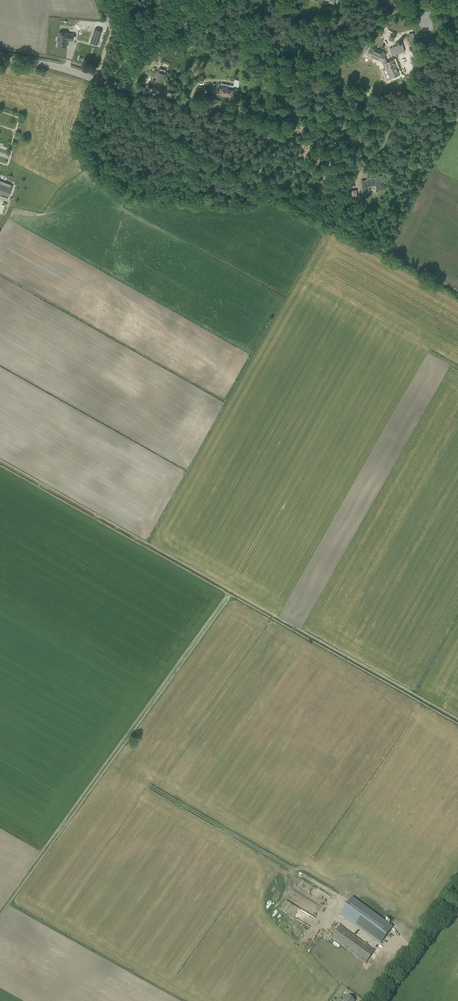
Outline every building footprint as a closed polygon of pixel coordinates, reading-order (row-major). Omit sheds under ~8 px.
[(337,21),(341,28),(352,22),(348,15),(337,21)] [(95,29),(90,43),(97,45),(102,31),(95,29)] [(67,40),(73,41),(74,34),(68,33),(59,32),(57,46),(66,47),(67,40)] [(253,53),(259,47),(254,43),(249,48),(253,53)] [(404,51),(402,44),(392,47),(395,54),(404,51)] [(384,63),(385,68),(386,67),(391,78),(399,74),(398,71),(394,59),(387,62),(384,56),(385,54),(370,47),(367,55),(382,61),(383,62),(384,63)] [(158,75),(156,80),(162,82),(164,77),(166,70),(159,69),(158,75)] [(232,96),(233,88),(221,86),(222,84),(218,83),(217,86),(213,86),(212,91),(219,93),(219,94),(232,96)] [(384,188),(383,174),(375,175),(375,178),(367,178),(367,180),(362,181),(363,194),(369,194),(368,185),(376,185),(376,188),(381,188),(384,188)] [(9,195),(13,185),(0,180),(0,192),(9,195)] [(352,898),(340,914),(380,943),(392,927),(352,898)] [(340,926),(331,938),(365,963),(374,950),(340,926)]
